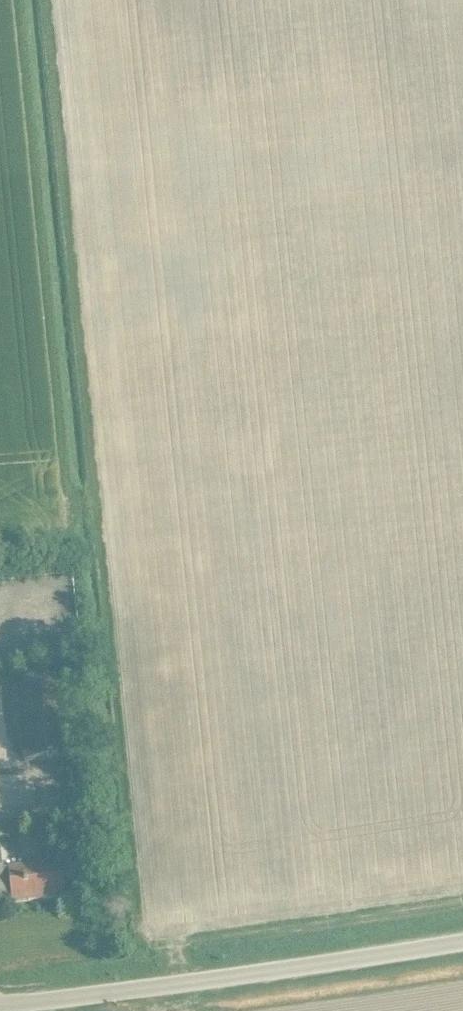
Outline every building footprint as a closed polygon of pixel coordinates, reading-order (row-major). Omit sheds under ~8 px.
[(5,892),(4,884),(9,884),(10,901),(63,896),(59,861),(7,866),(7,867),(2,868),(2,866),(1,866),(0,860),(0,893),(5,892)]
